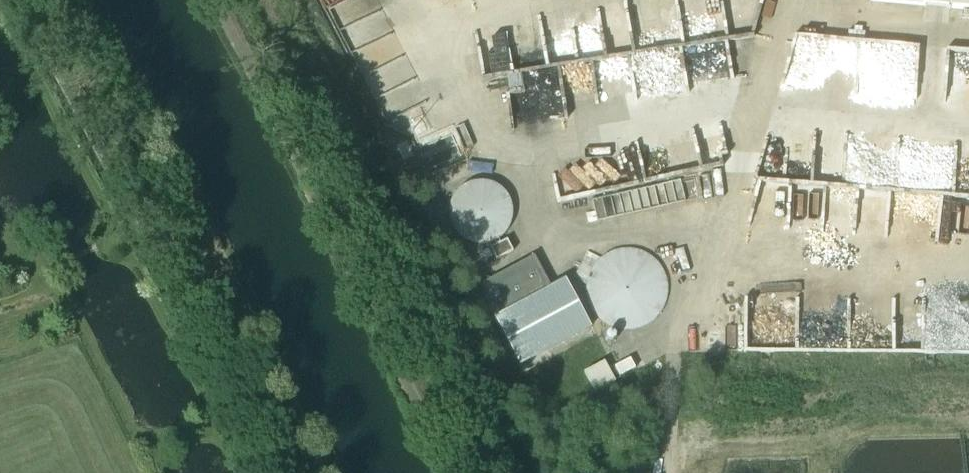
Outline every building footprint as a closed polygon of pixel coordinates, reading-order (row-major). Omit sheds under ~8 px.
[(867,1),(968,10),(968,0),(867,0),(867,1)] [(342,26),(398,156),(409,151),(420,176),(463,158),(450,127),(438,132),(385,8),(342,26)] [(479,68),(478,36),(466,36),(467,68),(479,68)] [(848,63),(847,39),(831,40),(833,82),(849,82),(848,63)] [(630,59),(609,61),(613,91),(630,88),(630,92),(656,89),(651,51),(629,54),(630,59)] [(506,72),(508,86),(522,84),(520,71),(506,72)] [(511,218),(511,212),(511,207),(509,201),(507,196),(503,191),(499,188),(494,185),(488,183),(482,183),(477,183),(471,184),(466,187),(461,190),(458,195),(455,200),(453,205),(452,211),(452,217),(454,222),(456,228),(460,232),(464,236),(469,239),(475,241),(481,242),(487,241),(492,240),(498,237),(502,233),(506,229),(509,224),(511,218)] [(611,194),(595,198),(599,215),(615,211),(611,194)] [(513,251),(506,239),(490,248),(496,260),(513,251)] [(666,298),(667,289),(666,280),(663,273),(660,266),(655,261),(650,257),(643,253),(637,251),(629,250),(623,250),(615,252),(608,255),(602,259),(596,265),(589,279),(588,287),(589,295),(591,303),(594,310),(598,315),(604,321),(611,325),(619,327),(626,328),(633,328),(641,326),(648,323),(655,317),(660,312),(663,305),(666,298)] [(599,258),(587,251),(574,278),(586,284),(596,265),(599,258)] [(477,286),(520,366),(591,328),(565,278),(551,286),(534,255),(477,286)] [(616,382),(604,361),(584,372),(595,393),(616,382)]
